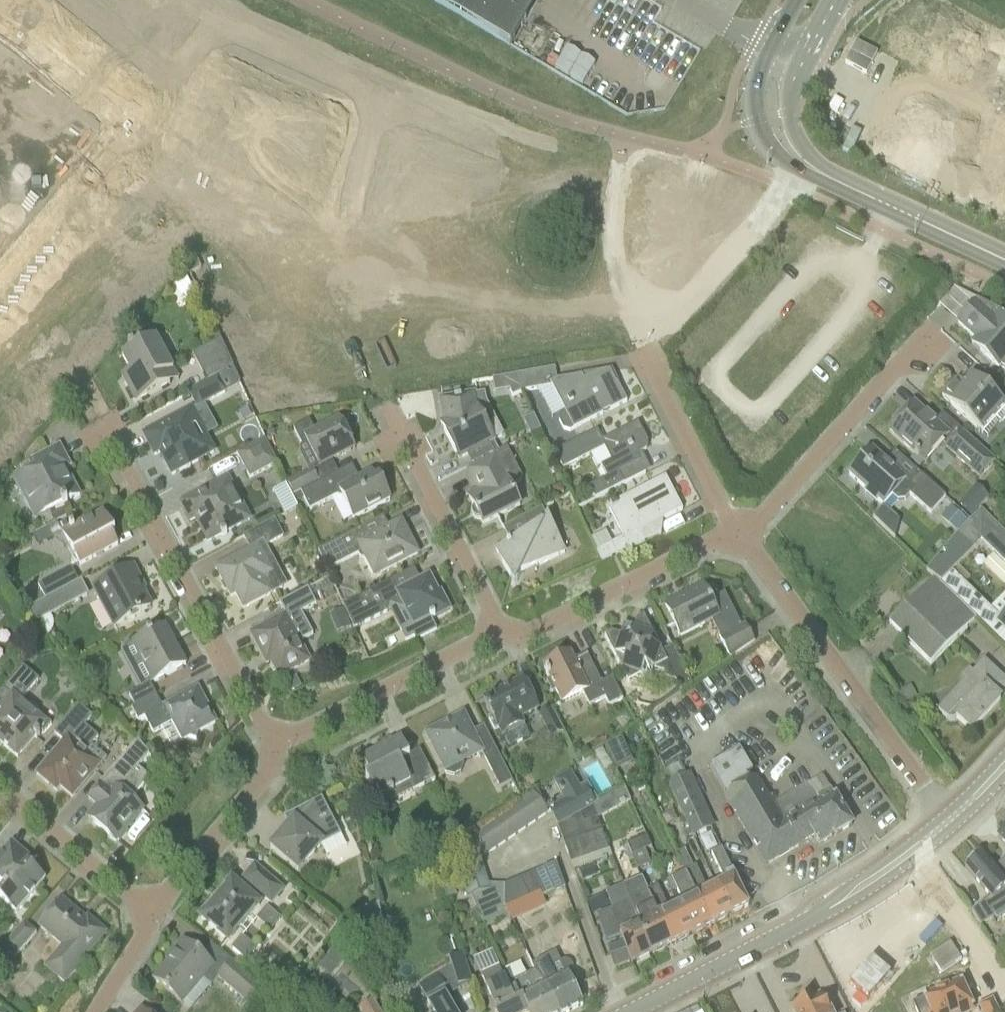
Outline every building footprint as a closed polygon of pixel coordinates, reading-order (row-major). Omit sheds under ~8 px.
[(510,46),(538,0),(434,0),(510,46)] [(190,274),(200,269),(196,259),(186,264),(190,274)] [(957,324),(975,339),(971,344),(998,368),(1000,365),(1001,366),(1002,367),(1003,367),(1004,368),(1004,315),(978,301),(957,324)] [(178,381),(173,372),(155,339),(133,350),(132,348),(128,351),(129,353),(121,357),(132,378),(124,383),(135,404),(178,381)] [(206,382),(233,368),(220,340),(192,355),(206,382)] [(581,377),(556,381),(554,369),(515,376),(523,393),(549,388),(551,387),(564,413),(560,415),(558,421),(563,431),(569,432),(627,403),(617,383),(616,384),(609,372),(598,374),(583,381),(581,377)] [(515,376),(502,378),(508,391),(512,398),(523,393),(515,376)] [(942,398),(957,411),(976,429),(982,434),(995,419),(999,423),(1004,417),(1004,390),(1004,389),(996,398),(978,382),(972,376),(964,385),(958,380),(942,398)] [(217,379),(189,394),(197,408),(203,404),(225,393),(217,379)] [(473,395),(440,400),(444,422),(447,428),(443,431),(455,453),(459,451),(462,457),(465,456),(486,445),(492,456),(498,453),(492,442),(503,437),(495,422),(486,426),(475,406),(474,396),(473,395)] [(948,436),(927,417),(912,404),(888,431),(924,463),(948,436)] [(189,466),(213,453),(191,411),(144,436),(154,456),(159,453),(172,476),(184,469),(185,471),(190,468),(189,466)] [(354,450),(351,443),(339,420),(314,432),(309,422),(293,430),(301,447),(307,444),(319,468),(354,450)] [(647,442),(646,441),(638,424),(602,442),(596,432),(554,454),(562,471),(604,449),(611,462),(600,468),(607,479),(588,489),(594,500),(645,474),(638,461),(638,454),(640,454),(641,454),(643,453),(644,452),(645,451),(646,450),(647,448),(647,447),(647,445),(647,444),(647,442)] [(979,478),(993,462),(960,432),(945,448),(979,478)] [(249,480),(277,464),(264,440),(236,455),(249,480)] [(62,463),(66,461),(59,447),(32,461),(36,469),(14,481),(35,520),(48,513),(61,506),(62,508),(67,506),(66,503),(79,496),(62,463)] [(493,459),(468,472),(473,481),(478,492),(468,497),(473,508),(472,509),(472,510),(472,511),(471,511),(471,512),(471,513),(471,514),(472,514),(472,515),(472,516),(473,517),(473,518),(474,518),(474,519),(475,519),(476,519),(477,520),(478,520),(479,520),(482,526),(519,507),(510,488),(520,483),(522,478),(506,448),(498,453),(492,456),(493,459)] [(910,484),(886,463),(871,450),(860,463),(858,462),(853,467),(855,469),(849,476),(866,492),(865,493),(875,503),(877,501),(883,506),(892,497),(901,505),(909,496),(930,515),(945,498),(919,474),(910,484)] [(293,497),(300,493),(318,484),(312,471),(287,485),(293,497)] [(371,474),(346,486),(339,473),(318,484),(300,493),(309,511),(337,497),(342,499),(353,520),(390,501),(378,480),(375,481),(371,474)] [(639,533),(682,511),(665,478),(615,503),(615,502),(609,505),(612,510),(613,510),(621,526),(620,533),(623,540),(596,554),(602,565),(644,543),(639,533)] [(225,533),(249,520),(227,479),(180,504),(190,522),(195,519),(207,543),(220,536),(222,538),(226,535),(225,533)] [(555,486),(553,492),(554,496),(562,492),(559,485),(555,486)] [(958,531),(969,518),(953,504),(942,516),(958,531)] [(61,506),(48,513),(54,523),(67,516),(62,508),(61,506)] [(509,543),(495,550),(514,588),(520,575),(564,553),(547,519),(541,509),(523,518),(531,532),(521,537),(509,543)] [(925,569),(934,579),(940,585),(952,572),(972,552),(981,543),(1004,568),(1004,534),(980,510),(955,535),(925,569)] [(92,517),(61,533),(79,567),(117,546),(112,536),(114,534),(109,523),(112,521),(108,514),(105,516),(103,513),(93,519),(92,517)] [(277,528),(284,524),(280,517),(243,537),(250,551),(215,569),(230,598),(235,595),(243,610),(282,589),(274,575),(278,572),(270,558),(266,560),(261,549),(282,538),(277,528)] [(403,528),(398,531),(395,525),(365,541),(359,530),(318,552),(326,571),(358,555),(362,563),(372,558),(380,574),(417,555),(403,528)] [(137,583),(140,582),(132,567),(93,589),(114,627),(150,608),(137,583)] [(78,583),(72,570),(71,570),(69,570),(38,587),(45,601),(78,583)] [(940,585),(961,606),(975,620),(998,642),(1004,636),(1004,613),(999,619),(952,572),(940,585)] [(439,592),(437,593),(428,577),(398,593),(392,581),(343,606),(354,630),(386,614),(389,605),(405,611),(420,639),(436,631),(430,620),(449,610),(439,592)] [(975,620),(961,606),(940,585),(934,579),(903,610),(889,624),(930,665),(975,620)] [(79,584),(81,583),(81,582),(78,583),(45,601),(26,611),(37,623),(86,597),(79,584)] [(724,594),(710,602),(703,587),(685,596),(686,599),(676,604),(674,602),(664,607),(680,637),(717,618),(726,635),(719,639),(730,660),(754,644),(745,625),(741,627),(724,594)] [(301,613),(316,605),(307,589),(279,604),(287,619),(276,625),(274,622),(250,635),(266,665),(270,663),(279,678),(309,662),(299,643),(313,635),(301,613)] [(989,599),(1001,610),(1004,606),(1004,594),(999,589),(989,599)] [(672,648),(661,653),(643,618),(636,621),(632,635),(624,638),(611,634),(604,638),(628,683),(641,676),(651,680),(654,670),(663,673),(666,680),(675,682),(680,693),(691,686),(672,648)] [(153,683),(185,666),(164,628),(133,645),(153,683)] [(586,655),(573,662),(570,655),(543,668),(546,673),(545,674),(547,679),(548,678),(550,681),(546,683),(551,694),(555,692),(561,704),(582,694),(589,707),(605,699),(609,707),(623,700),(612,679),(601,684),(586,655)] [(1004,689),(1004,682),(984,663),(937,711),(946,719),(947,720),(948,721),(949,721),(951,721),(952,721),(953,721),(954,720),(956,719),(970,732),(1000,700),(997,698),(1004,689)] [(38,681),(21,666),(2,690),(11,697),(0,710),(0,744),(17,758),(34,738),(36,740),(39,736),(37,734),(39,731),(42,734),(51,724),(38,713),(35,716),(19,703),(38,681)] [(520,719),(538,710),(522,679),(483,699),(487,707),(485,708),(487,712),(489,712),(492,717),(487,719),(494,731),(498,729),(501,736),(502,736),(508,748),(529,738),(523,725),(520,719)] [(134,707),(155,696),(149,685),(128,696),(134,707)] [(198,732),(215,723),(197,689),(162,708),(155,696),(134,707),(131,709),(137,722),(144,718),(152,734),(172,724),(182,741),(187,738),(196,741),(198,732)] [(84,726),(92,717),(78,705),(66,719),(53,734),(63,743),(36,775),(56,792),(59,787),(72,798),(105,759),(91,746),(98,738),(84,726)] [(550,740),(563,733),(551,710),(538,716),(550,740)] [(483,753),(472,732),(463,714),(449,721),(451,724),(439,729),(436,728),(429,732),(429,735),(425,737),(445,775),(454,777),(460,774),(463,765),(461,761),(471,756),(472,759),(483,753)] [(624,739),(610,746),(620,768),(635,761),(624,739)] [(101,783),(88,797),(98,806),(92,813),(93,824),(115,842),(117,840),(119,842),(126,833),(124,831),(142,810),(131,801),(149,779),(137,769),(149,755),(136,741),(101,783)] [(401,741),(361,762),(369,777),(365,779),(376,800),(387,795),(420,778),(409,757),(401,741)] [(739,750),(708,769),(765,866),(814,837),(819,846),(851,827),(841,809),(834,797),(821,804),(819,802),(782,823),(755,778),(752,780),(749,775),(752,773),(739,750)] [(499,789),(512,783),(505,768),(492,775),(499,789)] [(690,835),(691,834),(709,827),(713,825),(690,774),(668,784),(690,835)] [(642,780),(635,784),(638,792),(646,788),(642,780)] [(558,826),(592,806),(594,805),(584,787),(547,809),(557,825),(558,826)] [(624,787),(607,797),(615,810),(630,801),(624,787)] [(536,821),(546,815),(532,795),(522,801),(536,821)] [(319,848),(341,837),(321,799),(283,818),(288,827),(270,848),(298,872),(319,848)] [(526,828),(536,821),(522,801),(512,808),(526,828)] [(667,834),(679,828),(666,802),(655,808),(658,816),(659,816),(667,834)] [(600,829),(597,820),(592,806),(558,826),(557,825),(556,826),(563,843),(600,829)] [(516,835),(526,828),(512,808),(502,815),(516,835)] [(506,842),(516,835),(502,815),(492,822),(506,842)] [(496,849),(506,842),(492,822),(482,829),(496,849)] [(480,860),(496,849),(482,829),(472,836),(478,853),(480,860)] [(570,864),(608,850),(600,829),(563,843),(570,864)] [(647,838),(628,844),(632,854),(644,850),(651,847),(647,838)] [(30,865),(9,847),(0,858),(0,885),(5,889),(3,892),(4,894),(0,898),(0,900),(15,914),(44,880),(28,867),(30,865)] [(684,849),(676,853),(680,861),(688,857),(684,849)] [(720,850),(710,855),(713,859),(724,883),(716,887),(729,917),(748,907),(722,854),(720,850)] [(488,885),(480,860),(478,853),(455,861),(467,899),(470,898),(490,891),(488,885)] [(964,869),(988,897),(982,902),(995,922),(1004,916),(1004,879),(982,853),(964,869)] [(552,892),(564,887),(554,865),(504,886),(504,905),(510,918),(532,908),(527,897),(539,892),(541,897),(552,892)] [(271,905),(282,891),(254,867),(242,880),(244,882),(239,889),(231,883),(220,896),(219,896),(211,905),(212,905),(200,919),(227,942),(259,906),(254,902),(260,896),(271,905)] [(695,868),(685,872),(709,926),(729,917),(716,887),(706,892),(695,868)] [(685,872),(672,879),(678,891),(683,903),(677,906),(690,936),(709,926),(685,872)] [(642,879),(623,886),(629,900),(639,926),(651,955),(670,946),(647,892),(647,891),(642,879)] [(504,905),(504,886),(488,885),(490,891),(470,898),(485,929),(510,918),(504,905)] [(612,913),(597,919),(605,942),(620,936),(626,951),(630,964),(631,965),(651,955),(639,926),(629,900),(623,886),(605,893),(611,910),(612,913)] [(656,887),(647,891),(647,892),(670,946),(690,936),(677,906),(668,911),(656,887)] [(62,901),(40,927),(63,947),(58,953),(46,968),(54,975),(63,983),(105,934),(87,918),(85,921),(78,915),(62,901)] [(14,959),(36,933),(23,923),(2,948),(14,959)] [(213,968),(201,957),(182,942),(171,955),(173,957),(153,981),(181,1005),(213,968)] [(529,959),(534,971),(536,974),(546,986),(548,986),(553,998),(551,998),(558,1011),(571,1011),(582,1006),(582,1005),(567,976),(569,975),(572,972),(572,968),(570,964),(566,962),(562,962),(560,963),(555,953),(537,961),(531,964),(529,959)] [(457,988),(472,983),(463,956),(449,961),(454,976),(450,977),(457,988)] [(263,1001),(269,995),(231,963),(217,978),(255,1011),(260,1005),(264,1008),(267,1004),(263,1001)] [(505,971),(511,983),(514,990),(519,1000),(523,999),(528,1011),(558,1011),(551,998),(553,998),(548,986),(546,986),(536,974),(534,971),(525,976),(519,964),(505,971)] [(508,993),(498,968),(482,974),(487,987),(483,988),(493,1011),(528,1011),(523,999),(519,1000),(514,990),(508,993)] [(447,992),(437,976),(418,988),(433,1011),(452,1011),(442,995),(447,992)] [(972,1011),(959,983),(912,1005),(915,1011),(969,1011),(972,1011)] [(792,1008),(794,1011),(828,1011),(819,994),(792,1008)] [(373,1001),(359,1009),(361,1011),(379,1011),(373,1001)]
